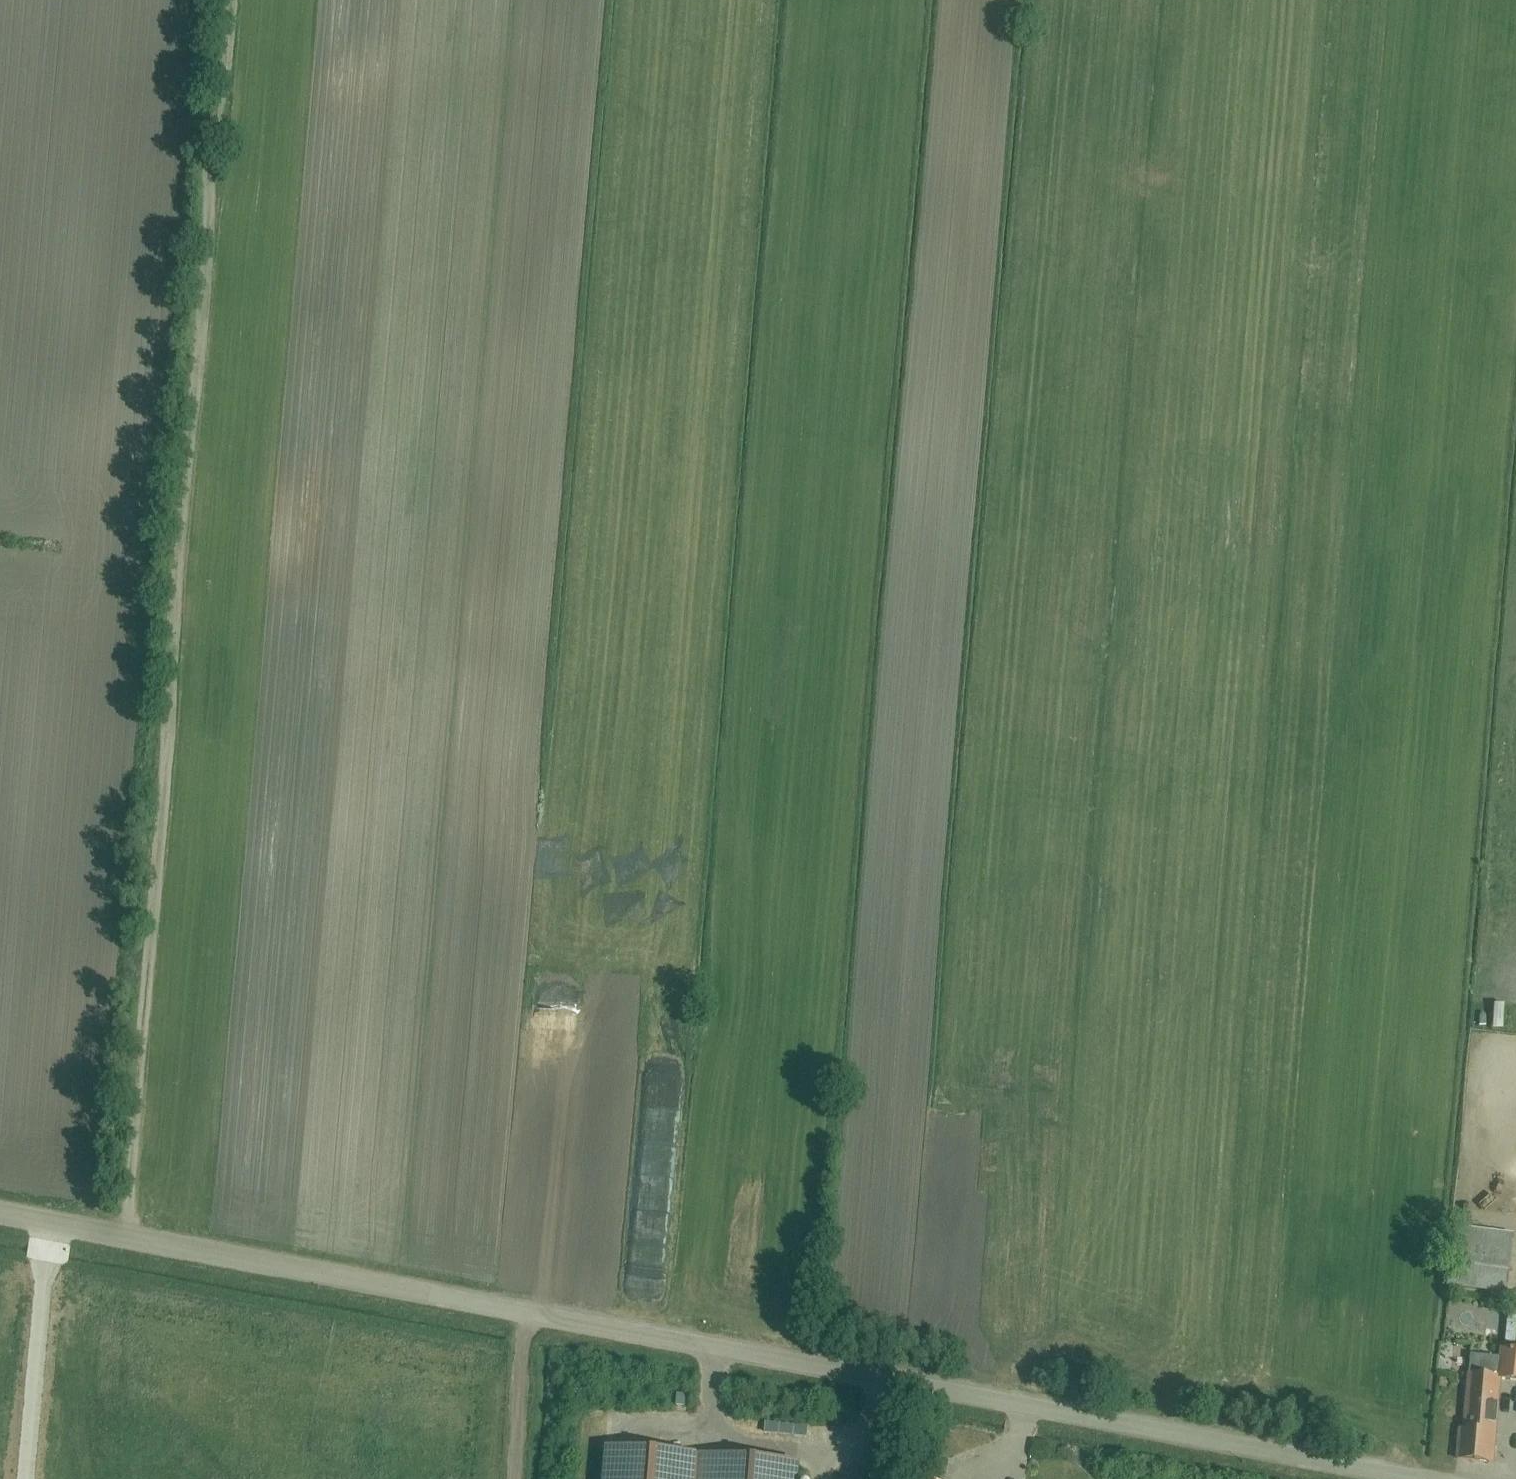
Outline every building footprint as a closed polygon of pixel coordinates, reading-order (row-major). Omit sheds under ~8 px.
[(1512,1262),(1480,1258),(1476,1287),(1508,1291),(1512,1262)] [(1451,1376),(1466,1378),(1457,1460),(1493,1464),(1502,1383),(1515,1385),(1515,1353),(1501,1351),(1500,1361),(1478,1359),(1480,1346),(1454,1343),(1451,1376)] [(694,1459),(693,1478),(793,1478),(794,1465),(694,1459)]
